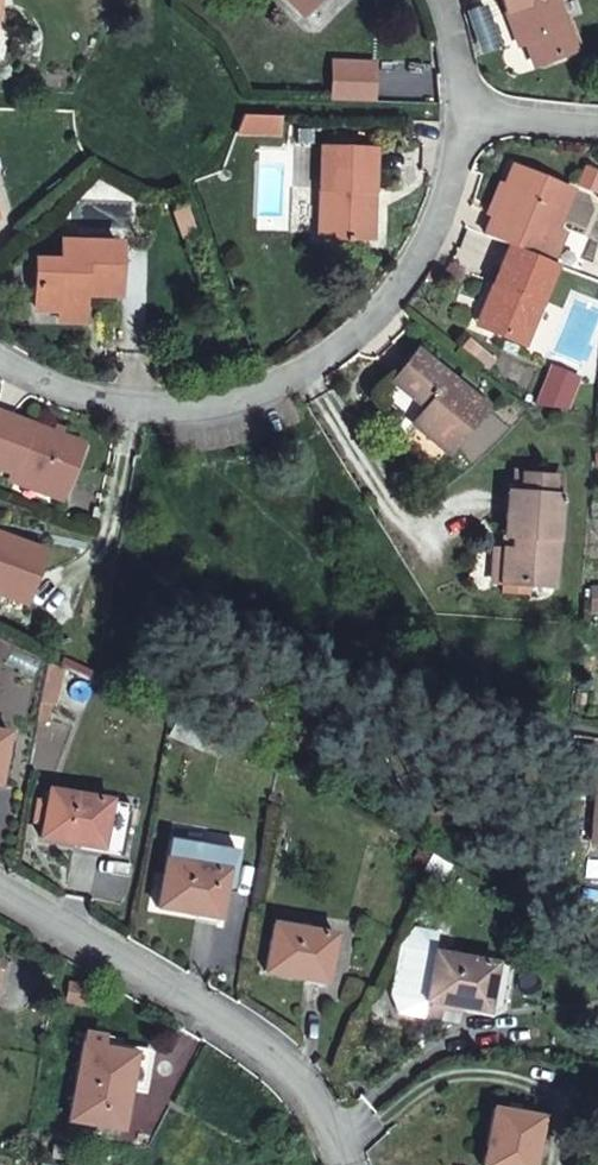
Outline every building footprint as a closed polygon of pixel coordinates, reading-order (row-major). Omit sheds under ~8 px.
[(300,13),(314,0),(289,0),(300,13)] [(529,31),(518,0),(513,0),(510,1),(522,34),(529,31)] [(544,52),(575,40),(560,0),(518,0),(529,31),(536,29),(544,52)] [(538,54),(544,52),(536,29),(529,31),(538,54)] [(283,112),(249,111),(242,125),(282,125),(283,112)] [(370,189),(377,189),(379,147),(329,145),(326,235),(368,237),(370,189)] [(499,212),(492,231),(515,240),(556,257),(567,227),(558,223),(574,186),(519,165),(515,173),(499,212)] [(499,212),(515,173),(508,170),(492,209),(499,212)] [(375,238),(377,189),(370,189),(368,237),(375,238)] [(119,231),(62,231),(62,250),(37,250),(37,299),(66,299),(84,299),(85,283),(85,273),(119,273),(119,231)] [(527,339),(560,259),(556,257),(515,240),(500,277),(497,286),(503,289),(489,324),(527,339)] [(119,273),(85,273),(85,283),(119,282),(119,273)] [(483,321),(489,324),(503,289),(497,286),(483,321)] [(66,299),(66,307),(85,308),(84,299),(66,299)] [(484,396),(420,343),(397,371),(428,397),(415,413),(447,440),(484,396)] [(557,368),(550,391),(580,398),(585,375),(557,368)] [(16,461),(66,477),(80,433),(0,407),(0,456),(16,461)] [(66,477),(16,461),(13,468),(65,484),(66,477)] [(505,541),(503,575),(555,578),(562,469),(517,466),(516,487),(509,487),(507,528),(513,528),(512,541),(505,541)] [(0,523),(0,580),(29,590),(47,541),(0,523)] [(495,574),(503,575),(505,541),(497,540),(495,574)] [(202,748),(208,734),(189,724),(177,719),(170,733),(202,748)] [(15,728),(0,726),(0,780),(5,781),(15,728)] [(129,852),(137,804),(112,799),(110,799),(55,789),(53,801),(44,799),(40,820),(49,822),(46,836),(104,848),(105,848),(129,852)] [(238,872),(243,849),(176,837),(164,905),(223,916),(232,871),(238,872)] [(329,977),(338,930),(277,920),(268,967),(329,977)] [(428,998),(438,950),(442,931),(415,924),(394,943),(383,993),(396,1010),(425,1016),(428,998)] [(514,963),(438,950),(428,998),(460,1005),(488,1010),(489,1006),(503,1008),(514,963)] [(460,1005),(428,998),(425,1016),(457,1022),(460,1005)] [(87,1040),(104,1043),(106,1033),(89,1030),(87,1040)] [(124,1125),(139,1050),(104,1043),(87,1040),(73,1116),(124,1125)] [(541,1117),(494,1109),(483,1164),(533,1164),(541,1117)]
